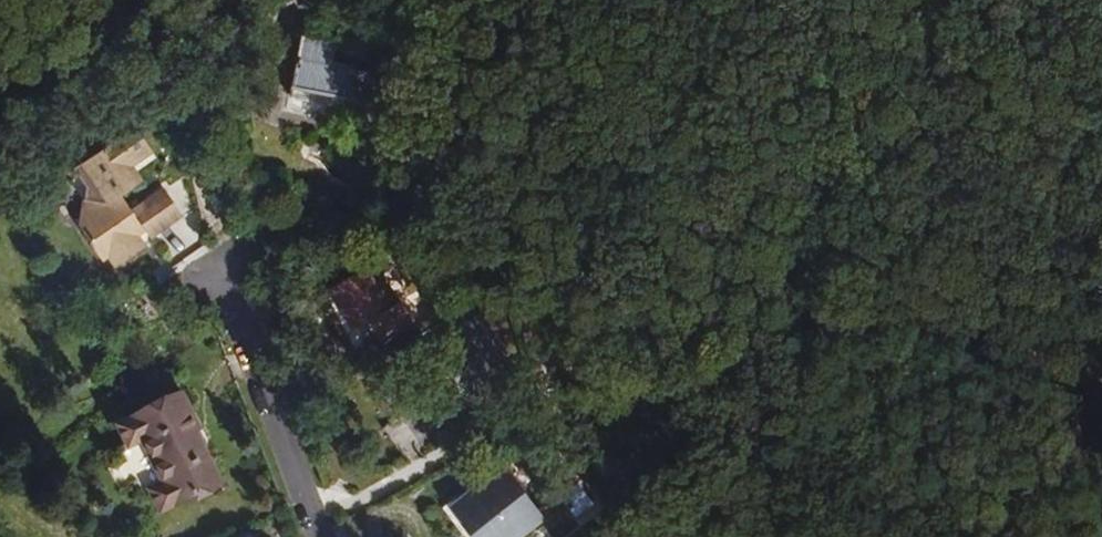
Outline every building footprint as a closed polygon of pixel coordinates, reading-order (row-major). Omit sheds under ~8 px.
[(375,49),(301,34),(289,96),(368,112),(377,71),(371,70),(375,49)] [(149,234),(183,213),(166,186),(133,207),(122,190),(145,176),(137,162),(156,149),(139,122),(86,156),(111,196),(105,200),(83,195),(78,217),(104,255),(110,251),(117,262),(146,243),(139,233),(146,229),(149,234)] [(396,302),(374,262),(330,286),(342,308),(335,311),(357,353),(413,323),(400,300),(396,302)] [(183,392),(118,424),(128,444),(142,437),(163,480),(149,487),(160,509),(219,479),(193,427),(199,424),(183,392)] [(537,520),(500,470),(454,504),(478,536),(515,536),(537,520)] [(464,536),(478,536),(454,504),(445,511),(464,536)]
